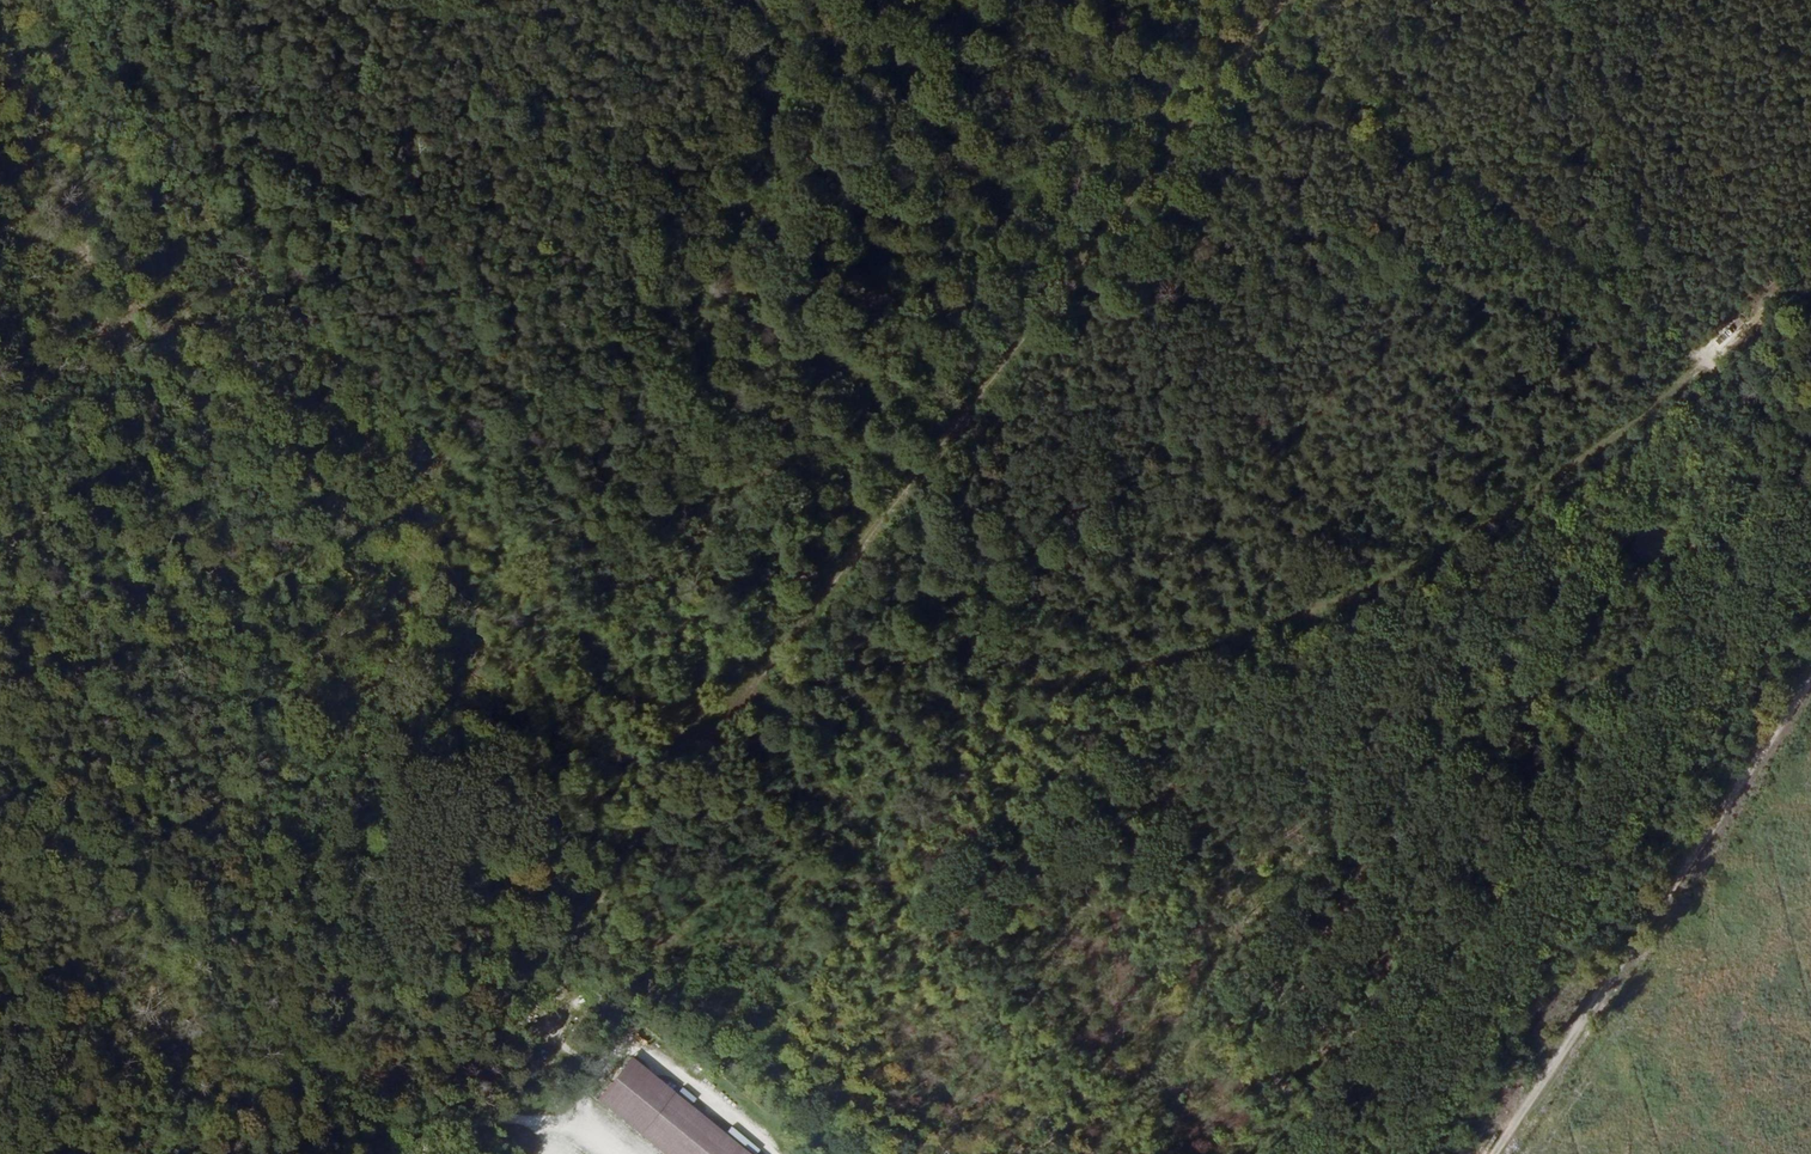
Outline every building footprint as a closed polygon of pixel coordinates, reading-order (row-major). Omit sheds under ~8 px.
[(671,1090),(631,1058),(600,1096),(640,1128),(671,1090)] [(671,1090),(640,1128),(671,1153),(739,1153),(743,1149),(671,1090)]
